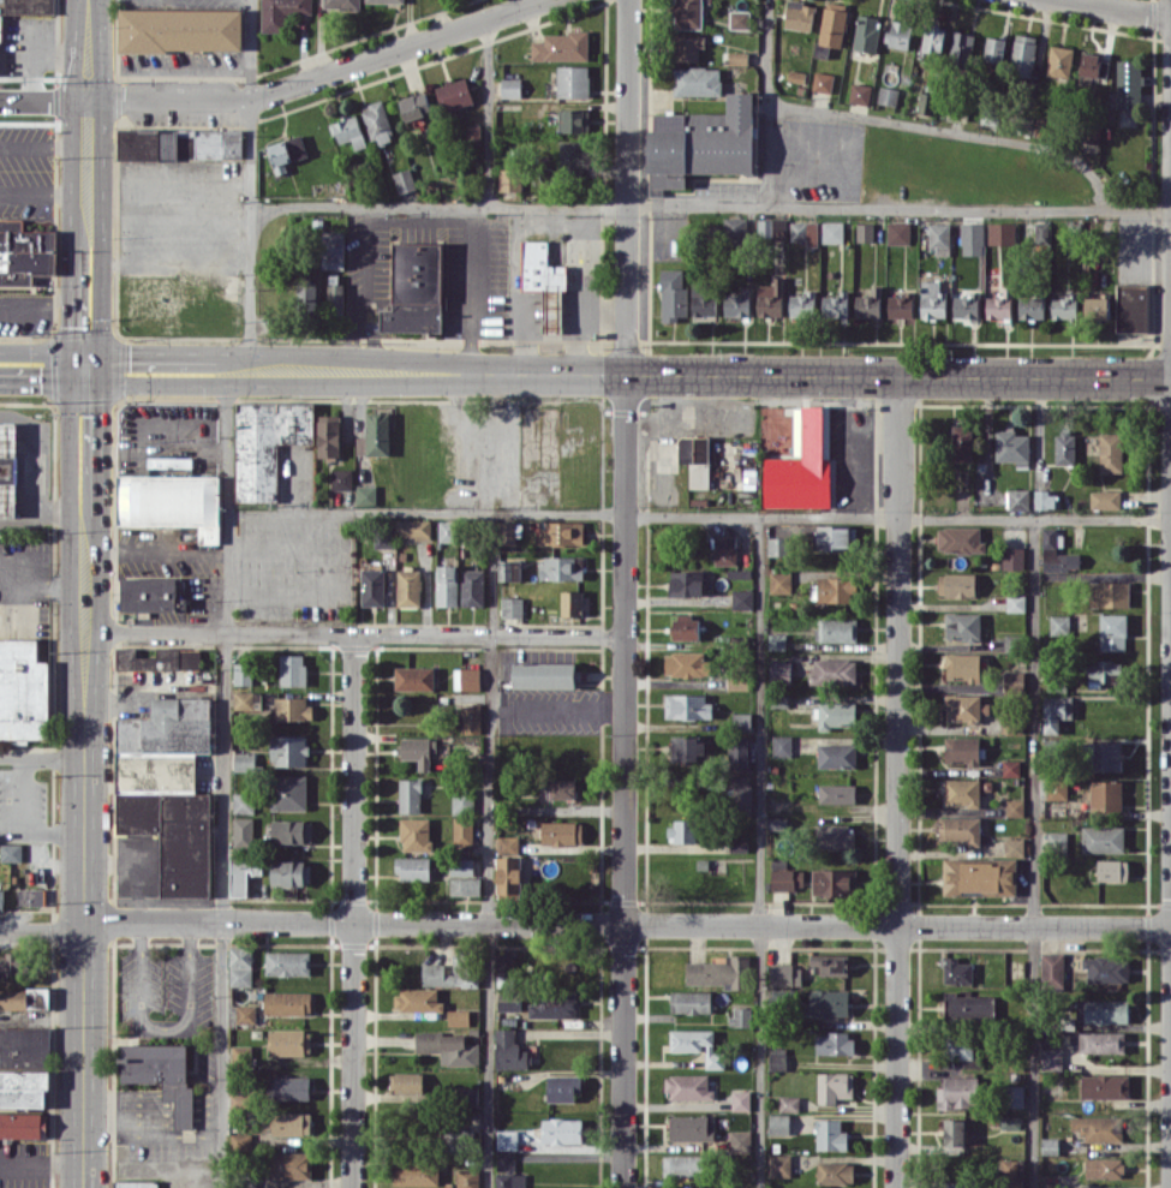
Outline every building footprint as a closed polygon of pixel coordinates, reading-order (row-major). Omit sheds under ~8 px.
[(55,0),(5,0),(5,14),(54,14),(55,0)] [(285,32),(286,13),(312,14),(312,0),(261,0),(261,31),(285,32)] [(323,8),(360,9),(360,0),(323,0),(323,8)] [(702,3),(711,3),(711,0),(675,0),(675,28),(702,28),(702,3)] [(812,30),(814,3),(787,1),(785,28),(812,30)] [(843,46),(847,3),(824,1),(820,44),(843,46)] [(119,50),(242,51),(242,9),(120,8),(119,50)] [(750,28),(750,10),(730,10),(730,28),(750,28)] [(852,48),(874,52),(881,17),(859,13),(852,48)] [(908,48),(913,23),(890,19),(886,45),(908,48)] [(947,29),(926,25),(921,49),(942,54),(947,29)] [(975,33),(954,30),(948,62),(969,66),(975,33)] [(588,59),(588,31),(544,32),(544,40),(531,40),(531,60),(588,59)] [(1036,35),(1012,34),(1011,75),(1034,76),(1036,35)] [(698,61),(698,46),(704,46),(705,36),(677,35),(677,61),(698,61)] [(1006,39),(988,36),(984,60),(1002,63),(1006,39)] [(1070,78),(1072,46),(1049,45),(1047,76),(1070,78)] [(729,64),(748,64),(748,51),(729,52),(729,64)] [(1110,57),(1083,53),(1080,74),(1107,78),(1110,57)] [(1141,108),(1142,60),(1117,59),(1116,107),(1141,108)] [(558,98),(589,97),(588,65),(557,66),(558,98)] [(674,95),(721,95),(721,68),(674,67),(674,95)] [(831,92),(833,73),(815,71),(812,90),(831,92)] [(474,103),(467,77),(436,85),(443,111),(474,103)] [(502,98),(521,97),(521,77),(501,78),(502,98)] [(849,102),(869,104),(871,84),(851,82),(849,102)] [(899,88),(879,86),(877,103),(896,105),(899,88)] [(433,112),(426,90),(399,99),(406,121),(433,112)] [(753,173),(754,92),(727,92),(727,113),(655,113),(655,129),(648,129),(648,173),(651,173),(651,188),(658,188),(658,195),(662,195),(662,188),(687,188),(687,173),(753,173)] [(937,93),(919,92),(917,112),(935,114),(937,93)] [(370,143),(392,139),(384,100),(362,105),(370,143)] [(558,109),(559,132),(588,131),(588,108),(558,109)] [(357,114),(331,121),(337,144),(352,139),(355,149),(366,146),(357,114)] [(242,129),(119,129),(119,158),(242,159),(242,129)] [(284,164),(308,155),(301,133),(266,146),(277,174),(287,171),(284,164)] [(583,140),(560,141),(561,172),(584,172),(583,140)] [(391,174),(399,194),(416,187),(409,167),(391,174)] [(498,190),(521,191),(522,169),(499,169),(498,190)] [(747,217),(723,217),(724,242),(747,242),(747,217)] [(786,238),(786,218),(758,218),(758,238),(786,238)] [(790,242),(817,242),(818,222),(791,221),(790,242)] [(843,221),(822,221),(822,242),(843,243),(843,221)] [(910,244),(910,221),(887,221),(887,244),(910,244)] [(950,223),(928,222),(928,247),(936,248),(936,254),(950,254),(950,223)] [(983,255),(984,223),(961,222),(960,254),(983,255)] [(988,222),(988,245),(1016,245),(1016,222),(988,222)] [(1049,223),(1032,222),(1032,243),(1049,243),(1049,223)] [(856,242),(874,242),(874,223),(856,223),(856,242)] [(345,269),(344,231),(320,232),(320,269),(345,269)] [(548,240),(522,240),(522,289),(543,289),(543,331),(562,331),(562,288),(566,288),(566,265),(548,265),(548,240)] [(393,309),(380,309),(380,331),(441,331),(442,243),(393,242),(393,309)] [(660,321),(678,322),(678,316),(688,316),(688,287),(682,287),(683,269),(662,269),(660,321)] [(342,275),(329,275),(328,307),(342,307),(342,275)] [(757,316),(783,316),(783,277),(774,277),(774,285),(757,284),(757,316)] [(921,280),(920,318),(946,318),(946,291),(939,291),(939,281),(921,280)] [(316,281),(297,281),(296,305),(316,305),(316,281)] [(716,315),(716,292),(707,292),(706,283),(691,284),(692,315),(716,315)] [(1147,283),(1116,283),(1115,330),(1146,331),(1147,283)] [(855,295),(855,316),(881,317),(881,286),(872,285),(872,295),(855,295)] [(986,295),(987,318),(1012,317),(1011,287),(1002,288),(1002,295),(986,295)] [(790,294),(789,316),(815,317),(816,290),(805,290),(805,295),(790,294)] [(914,291),(904,290),(903,296),(888,296),(887,317),(914,318),(914,291)] [(749,316),(750,293),(724,293),(724,316),(749,316)] [(847,316),(847,294),(823,293),(823,316),(847,316)] [(953,295),(953,317),(969,317),(969,321),(979,321),(979,294),(953,295)] [(1044,295),(1019,296),(1020,319),(1044,317),(1044,295)] [(1077,318),(1077,295),(1052,295),(1052,318),(1077,318)] [(1085,319),(1109,319),(1108,296),(1085,297),(1085,319)] [(314,443),(314,402),(237,401),(236,502),(277,503),(278,443),(314,443)] [(765,506),(830,506),(830,455),(829,455),(829,424),(823,424),(824,406),(794,406),(794,457),(765,457),(765,506)] [(356,454),(389,455),(390,413),(367,412),(367,437),(356,437),(356,454)] [(318,457),(341,456),(340,414),(318,415),(318,457)] [(18,515),(17,422),(0,422),(0,515),(18,515)] [(971,425),(952,425),(953,461),(972,461),(971,425)] [(996,428),(995,460),(1017,461),(1017,468),(1029,468),(1029,434),(1014,434),(1014,428),(996,428)] [(1056,464),(1075,463),(1074,430),(1055,431),(1056,464)] [(1099,433),(1100,472),(1123,471),(1122,432),(1099,433)] [(710,488),(708,436),(678,437),(678,463),(689,463),(689,488),(710,488)] [(192,457),(148,457),(148,468),(192,467),(192,457)] [(331,489),(352,490),(353,469),(332,468),(331,489)] [(219,543),(220,476),(118,475),(117,524),(199,525),(198,543),(219,543)] [(1029,488),(1007,489),(1008,510),(1030,509),(1029,488)] [(1054,489),(1036,490),(1036,509),(1054,508),(1054,489)] [(1120,508),(1121,490),(1091,490),(1091,508),(1120,508)] [(431,519),(396,519),(396,538),(431,538),(431,519)] [(584,521),(539,520),(539,545),(584,545),(584,521)] [(439,521),(439,541),(456,541),(455,521),(439,521)] [(516,544),(515,521),(498,521),(499,544),(516,544)] [(817,550),(856,549),(856,525),(817,525),(817,550)] [(980,526),(938,527),(939,552),(986,552),(985,542),(980,542),(980,526)] [(374,548),(394,547),(393,528),(374,529),(374,548)] [(715,565),(736,564),(736,535),(715,536),(715,565)] [(768,556),(788,555),(787,536),(767,537),(768,556)] [(1003,569),(1025,569),(1024,547),(1003,547),(1003,569)] [(540,580),(584,579),(583,556),(540,557),(540,580)] [(521,560),(498,560),(498,580),(520,580),(521,560)] [(437,605),(458,606),(458,565),(437,565),(437,605)] [(384,568),(362,568),(361,605),(384,606),(384,568)] [(421,606),(421,568),(398,568),(398,606),(421,606)] [(483,606),(485,569),(462,569),(461,605),(483,606)] [(704,595),(704,570),(670,571),(671,596),(704,595)] [(792,571),(770,571),(770,593),(792,593),(792,571)] [(939,573),(939,596),(976,596),(976,573),(939,573)] [(853,601),(852,576),(817,577),(817,602),(853,601)] [(122,610),(176,610),(177,578),(122,577),(122,610)] [(1130,607),(1129,581),(1088,582),(1088,607),(1130,607)] [(752,589),(732,590),(732,609),(753,609),(752,589)] [(561,616),(584,616),(585,592),(562,591),(561,616)] [(1025,611),(1025,595),(1006,595),(1006,611),(1025,611)] [(523,597),(501,597),(501,617),(523,618),(523,597)] [(980,613),(946,612),(946,640),(980,640),(980,613)] [(1050,634),(1070,634),(1070,614),(1050,615),(1050,634)] [(1100,650),(1127,650),(1127,614),(1100,614),(1100,650)] [(674,615),(673,639),(699,640),(699,615),(674,615)] [(857,618),(817,619),(817,642),(857,641),(857,618)] [(786,649),(786,633),(768,633),(768,649),(786,649)] [(48,738),(49,661),(38,661),(38,639),(0,638),(0,738),(48,738)] [(200,669),(200,648),(118,647),(117,669),(200,669)] [(707,651),(665,652),(665,676),(708,675),(707,651)] [(946,680),(980,680),(980,654),(946,653),(946,680)] [(281,685),(306,685),(306,654),(280,654),(281,685)] [(857,659),(811,658),(810,683),(856,684),(857,659)] [(791,660),(771,660),(770,681),(790,681),(791,660)] [(1088,687),(1100,687),(1100,681),(1125,682),(1126,661),(1089,660),(1088,687)] [(234,684),(252,684),(252,662),(234,663),(234,684)] [(579,662),(514,662),(513,687),(578,688),(579,662)] [(395,690),(434,689),(434,666),(395,667),(395,690)] [(454,668),(454,690),(480,689),(480,667),(454,668)] [(749,690),(749,675),(727,674),(727,689),(749,690)] [(254,691),(235,691),(234,709),(254,709),(254,691)] [(710,693),(665,694),(666,719),(710,718),(710,693)] [(980,694),(946,695),(946,720),(978,720),(978,713),(989,713),(989,703),(980,703),(980,694)] [(1044,733),(1059,733),(1059,718),(1072,717),(1072,695),(1043,695),(1044,733)] [(311,696),(272,697),(273,719),(311,719),(311,696)] [(117,718),(116,834),(161,834),(161,896),(210,896),(211,793),(196,793),(196,753),(211,753),(211,697),(153,697),(153,718),(117,718)] [(856,701),(818,702),(819,730),(831,730),(831,726),(857,725),(856,701)] [(481,733),(481,704),(461,705),(461,734),(481,733)] [(751,712),(733,713),(733,731),(751,731),(751,712)] [(307,735),(271,735),(271,766),(307,766),(307,735)] [(672,735),(672,760),(706,760),(705,735),(672,735)] [(773,755),(792,756),(792,735),(773,735),(773,755)] [(749,736),(729,736),(729,769),(749,769),(749,736)] [(945,764),(980,763),(980,736),(944,737),(945,764)] [(437,737),(399,738),(400,759),(418,759),(419,770),(431,770),(430,756),(438,756),(437,737)] [(1121,741),(1092,741),(1092,770),(1121,771),(1121,741)] [(817,767),(856,768),(856,744),(818,743),(817,767)] [(255,752),(234,752),(234,771),(255,771),(255,752)] [(1019,760),(1002,760),(1003,776),(1020,776),(1019,760)] [(307,810),(307,775),(272,774),(271,809),(307,810)] [(751,775),(733,775),(732,808),(751,809),(751,775)] [(399,779),(400,813),(421,812),(420,778),(399,779)] [(575,799),(576,779),(549,778),(549,798),(575,799)] [(980,778),(944,778),(944,805),(980,806),(980,778)] [(1047,800),(1068,799),(1067,778),(1047,778),(1047,800)] [(1121,780),(1090,780),(1091,790),(1083,790),(1083,802),(1091,802),(1091,811),(1122,810),(1121,780)] [(855,784),(819,784),(819,803),(855,803),(855,784)] [(452,813),(473,813),(473,788),(452,788),(452,813)] [(233,813),(255,813),(255,793),(234,793),(233,813)] [(1023,816),(1023,799),(1006,799),(1006,816),(1023,816)] [(233,845),(253,845),(253,817),(234,816),(233,845)] [(980,846),(981,817),(941,816),(941,839),(968,840),(968,846),(980,846)] [(431,817),(401,818),(401,851),(431,850),(431,817)] [(473,817),(453,817),(453,844),(473,844),(473,817)] [(273,844),(312,843),(312,819),(272,820),(273,844)] [(696,820),(670,819),(669,841),(696,841),(696,820)] [(542,821),(542,844),(582,845),(582,821),(542,821)] [(854,824),(817,823),(817,848),(853,849),(854,824)] [(1124,852),(1124,826),(1082,825),(1082,852),(1124,852)] [(1066,831),(1047,832),(1047,845),(1066,845),(1066,831)] [(518,836),(500,836),(500,853),(518,853),(518,836)] [(1004,854),(1023,855),(1023,838),(1005,837),(1004,854)] [(21,843),(1,843),(1,861),(21,861),(21,843)] [(430,856),(396,857),(397,880),(430,879),(430,856)] [(521,856),(497,856),(496,893),(520,894),(521,856)] [(451,875),(473,875),(473,857),(450,858),(451,875)] [(230,896),(247,896),(247,873),(262,873),(262,859),(231,859),(230,896)] [(1016,895),(1016,860),(943,859),(943,894),(1016,895)] [(1098,881),(1128,880),(1128,859),(1097,860),(1098,881)] [(272,885),(311,884),(311,861),(272,862),(272,885)] [(772,889),(803,889),(804,870),(772,869),(772,889)] [(857,870),(815,869),(814,894),(856,895),(857,870)] [(450,895),(481,895),(481,877),(450,878),(450,895)] [(45,888),(19,888),(19,905),(45,905),(45,888)] [(230,986),(253,986),(253,947),(230,946),(230,986)] [(311,975),(311,951),(266,951),(266,975),(311,975)] [(1042,952),(1041,988),(1063,989),(1064,953),(1042,952)] [(23,975),(23,953),(0,953),(0,974),(23,975)] [(496,975),(514,976),(515,954),(497,953),(496,975)] [(847,953),(810,954),(810,965),(820,965),(820,975),(847,975),(847,953)] [(423,985),(476,986),(476,954),(454,954),(453,974),(445,973),(445,963),(423,963),(423,985)] [(726,962),(686,961),(686,984),(725,984),(725,988),(750,989),(750,955),(726,954),(726,962)] [(1088,983),(1129,982),(1128,955),(1082,957),(1083,967),(1087,967),(1088,983)] [(972,962),(958,962),(958,956),(944,956),(944,983),(972,983),(972,962)] [(802,985),(801,964),(770,965),(771,986),(802,985)] [(49,988),(0,989),(0,1009),(49,1009),(49,988)] [(438,988),(397,988),(396,1011),(444,1011),(444,1001),(438,1001),(438,988)] [(808,989),(808,1016),(849,1016),(848,989),(808,989)] [(498,1011),(521,1010),(521,990),(498,990),(498,1011)] [(265,1013),(312,1014),(312,992),(266,991),(265,1013)] [(712,991),(671,991),(671,1012),(712,1013),(712,991)] [(956,996),(956,991),(946,991),(945,1019),(994,1019),(995,996),(956,996)] [(576,1018),(577,994),(534,994),(534,1003),(529,1003),(529,1017),(576,1018)] [(1128,999),(1077,1000),(1077,1022),(1128,1022),(1128,999)] [(256,1022),(256,1004),(236,1005),(236,1023),(256,1022)] [(751,1007),(732,1007),(732,1026),(751,1026),(751,1007)] [(470,1026),(470,1010),(448,1010),(448,1026),(470,1026)] [(49,1108),(50,1028),(0,1027),(0,1108),(49,1108)] [(496,1068),(531,1068),(531,1051),(516,1050),(517,1028),(496,1028),(496,1068)] [(311,1055),(311,1029),(270,1030),(270,1055),(311,1055)] [(705,1068),(725,1069),(725,1052),(714,1052),(714,1030),(671,1029),(670,1051),(705,1051),(705,1068)] [(1125,1032),(1079,1031),(1079,1052),(1125,1053),(1125,1032)] [(466,1032),(416,1033),(416,1053),(440,1052),(441,1066),(480,1065),(479,1043),(466,1043),(466,1032)] [(852,1032),(815,1032),(816,1054),(853,1054),(852,1032)] [(974,1058),(973,1035),(947,1035),(947,1057),(958,1057),(958,1058),(974,1058)] [(163,1082),(163,1100),(175,1100),(174,1128),(193,1128),(193,1086),(187,1086),(188,1044),(121,1043),(121,1081),(163,1082)] [(786,1070),(786,1048),(769,1047),(769,1069),(786,1070)] [(1042,1070),(1063,1070),(1062,1047),(1041,1047),(1042,1070)] [(389,1093),(424,1093),(424,1072),(390,1072),(389,1093)] [(854,1097),(853,1072),(817,1073),(818,1104),(837,1104),(837,1098),(854,1097)] [(666,1099),(715,1099),(715,1090),(708,1089),(708,1075),(667,1074),(666,1099)] [(1129,1098),(1129,1075),(1082,1074),(1081,1097),(1129,1098)] [(579,1075),(548,1075),(548,1102),(580,1101),(579,1075)] [(310,1099),(310,1076),(275,1077),(275,1099),(310,1099)] [(937,1086),(937,1108),(978,1108),(978,1076),(943,1077),(944,1086),(937,1086)] [(1025,1085),(1008,1084),(1008,1107),(1024,1107),(1025,1085)] [(478,1087),(458,1086),(457,1106),(478,1107),(478,1087)] [(732,1110),(750,1110),(751,1090),(732,1090),(732,1110)] [(799,1096),(780,1096),(780,1111),(799,1111),(799,1096)] [(312,1135),(312,1112),(272,1111),(272,1135),(312,1135)] [(47,1113),(0,1113),(0,1138),(47,1137),(47,1113)] [(769,1134),(790,1134),(789,1113),(768,1114),(769,1134)] [(670,1141),(715,1140),(714,1115),(670,1116),(670,1141)] [(1001,1128),(1020,1128),(1020,1116),(1002,1116),(1001,1128)] [(1082,1141),(1123,1141),(1123,1116),(1071,1116),(1071,1130),(1082,1130),(1082,1141)] [(542,1143),(582,1143),(583,1119),(542,1118),(542,1143)] [(965,1119),(944,1118),(944,1144),(965,1144),(965,1119)] [(816,1150),(848,1149),(848,1130),(842,1130),(841,1119),(816,1119),(816,1150)] [(518,1130),(497,1130),(497,1149),(518,1149),(518,1130)] [(751,1131),(730,1131),(730,1152),(751,1152),(751,1131)] [(252,1133),(232,1133),(232,1151),(252,1150),(252,1133)] [(1059,1154),(1058,1137),(1042,1137),(1042,1154),(1059,1154)] [(496,1170),(515,1171),(515,1152),(497,1151),(496,1170)] [(312,1152),(270,1152),(270,1178),(313,1178),(312,1152)] [(663,1154),(663,1176),(702,1177),(703,1155),(663,1154)] [(768,1176),(791,1176),(791,1155),(769,1154),(768,1176)] [(1086,1178),(1123,1177),(1122,1157),(1086,1158),(1086,1178)] [(1001,1178),(1024,1178),(1024,1158),(1000,1159),(1001,1178)] [(817,1184),(854,1184),(854,1162),(817,1161),(817,1184)] [(440,1185),(439,1163),(393,1164),(394,1186),(440,1185)] [(457,1169),(457,1187),(479,1187),(479,1169),(457,1169)] [(525,1173),(496,1172),(496,1187),(525,1187),(525,1173)] [(116,1180),(116,1187),(158,1187),(158,1181),(116,1180)]
